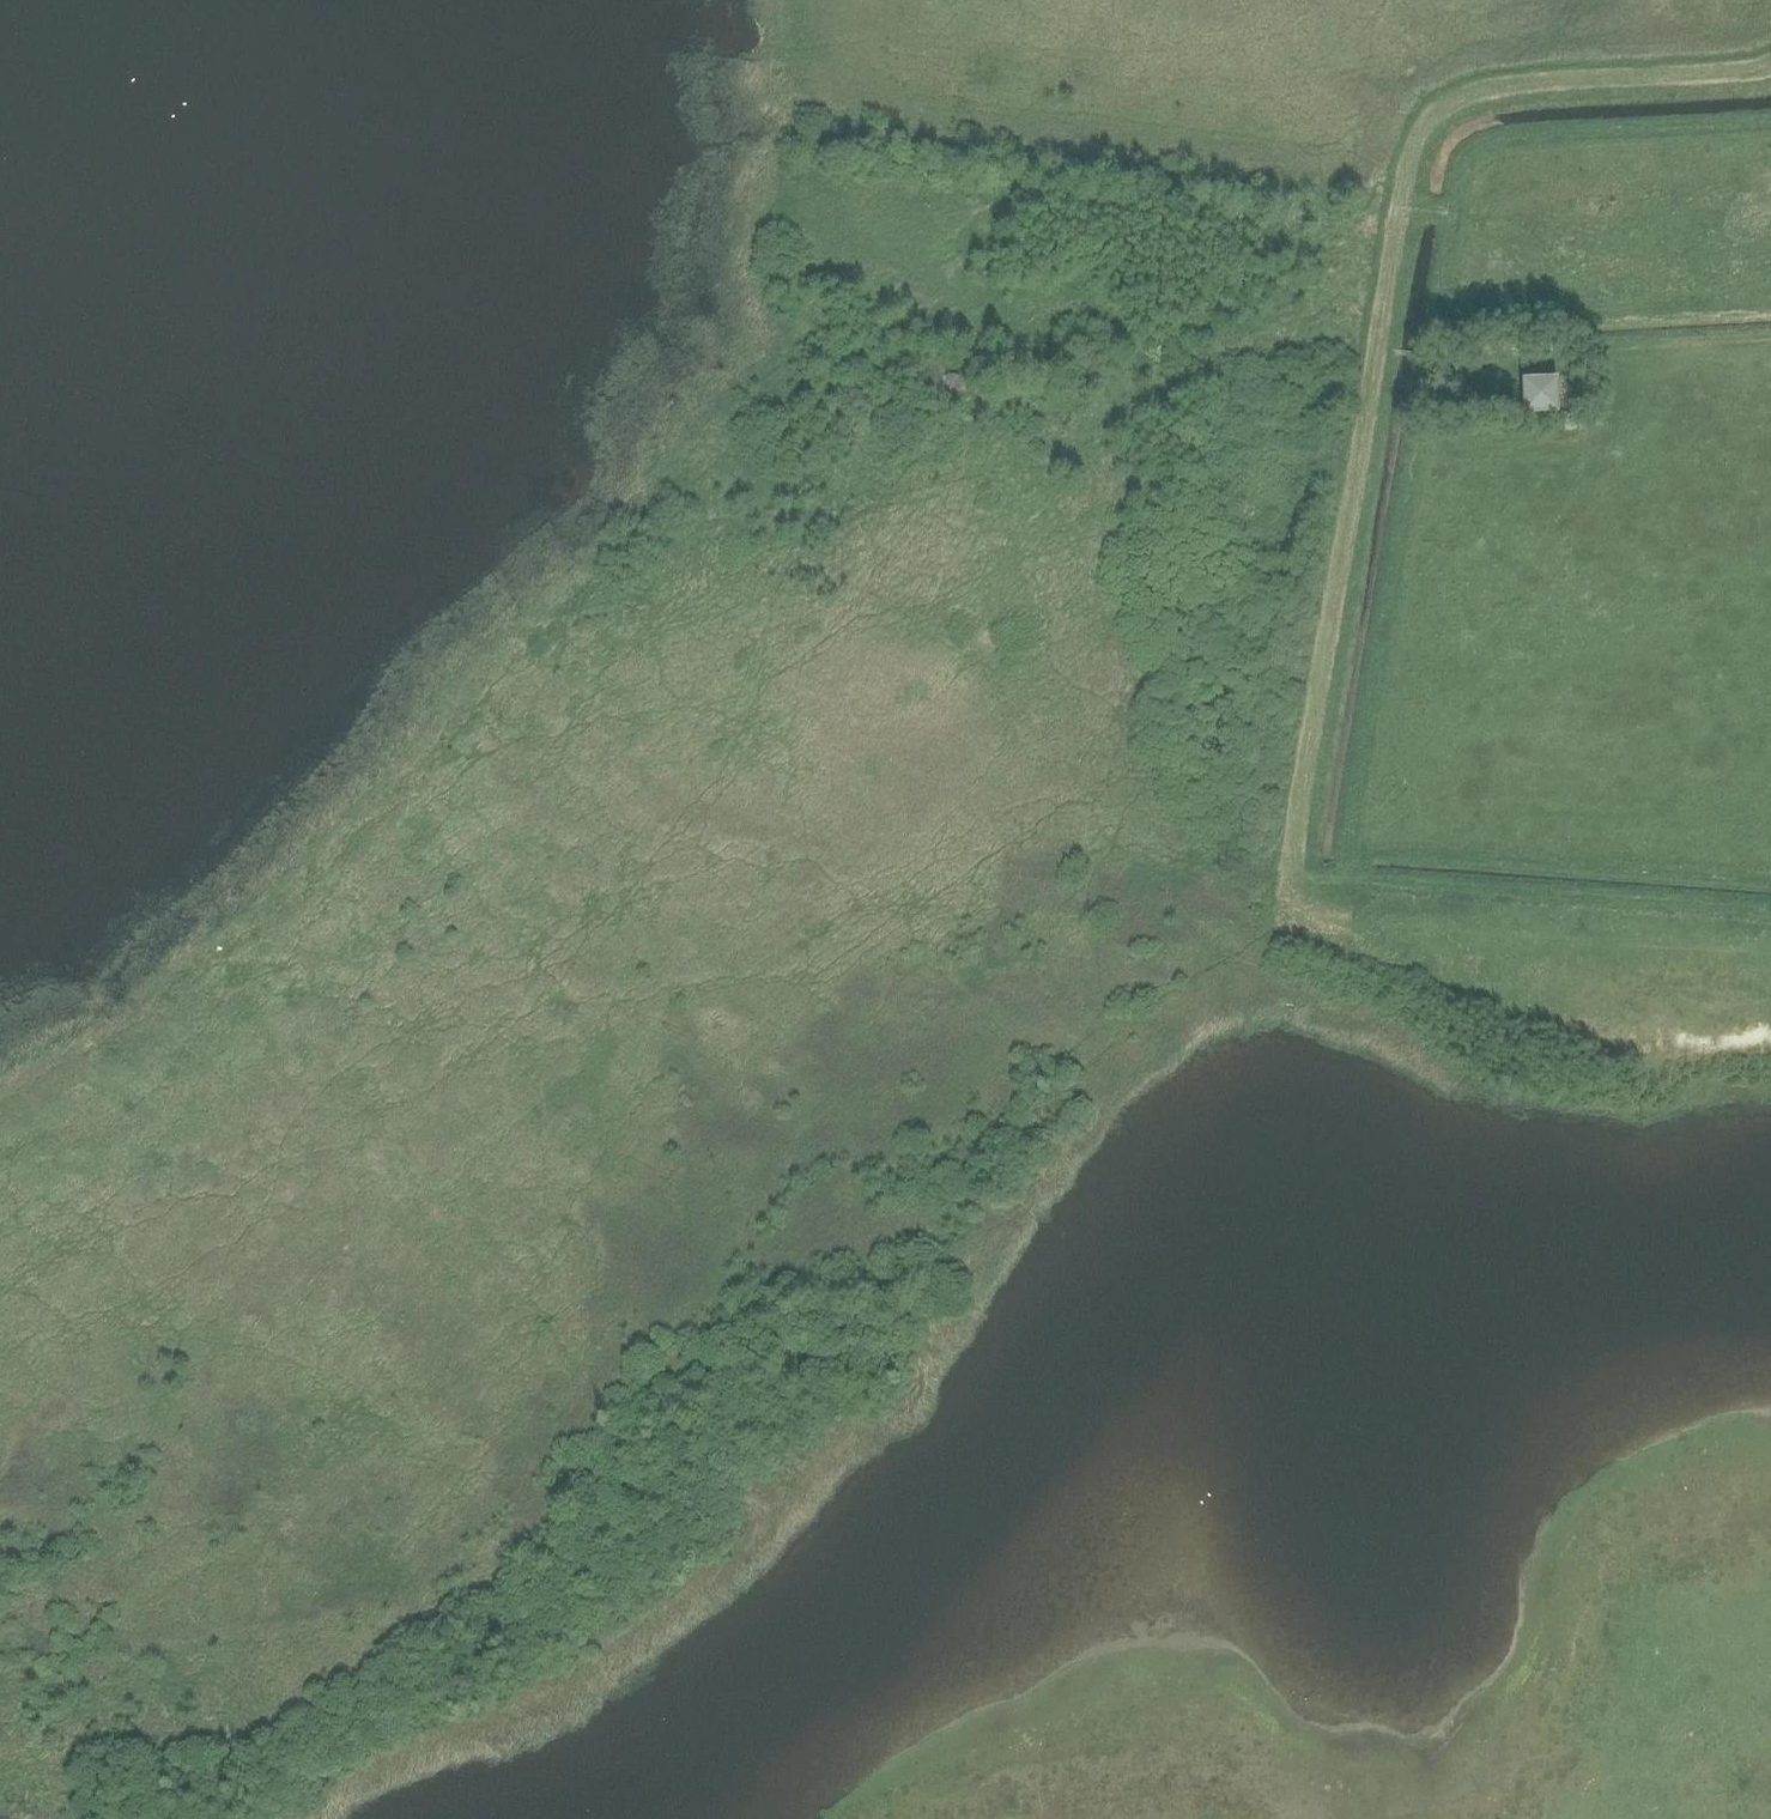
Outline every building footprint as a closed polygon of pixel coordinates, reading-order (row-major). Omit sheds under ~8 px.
[(970,376),(948,375),(948,398),(970,399),(970,376)] [(1523,418),(1557,417),(1556,382),(1522,384),(1523,418)]
